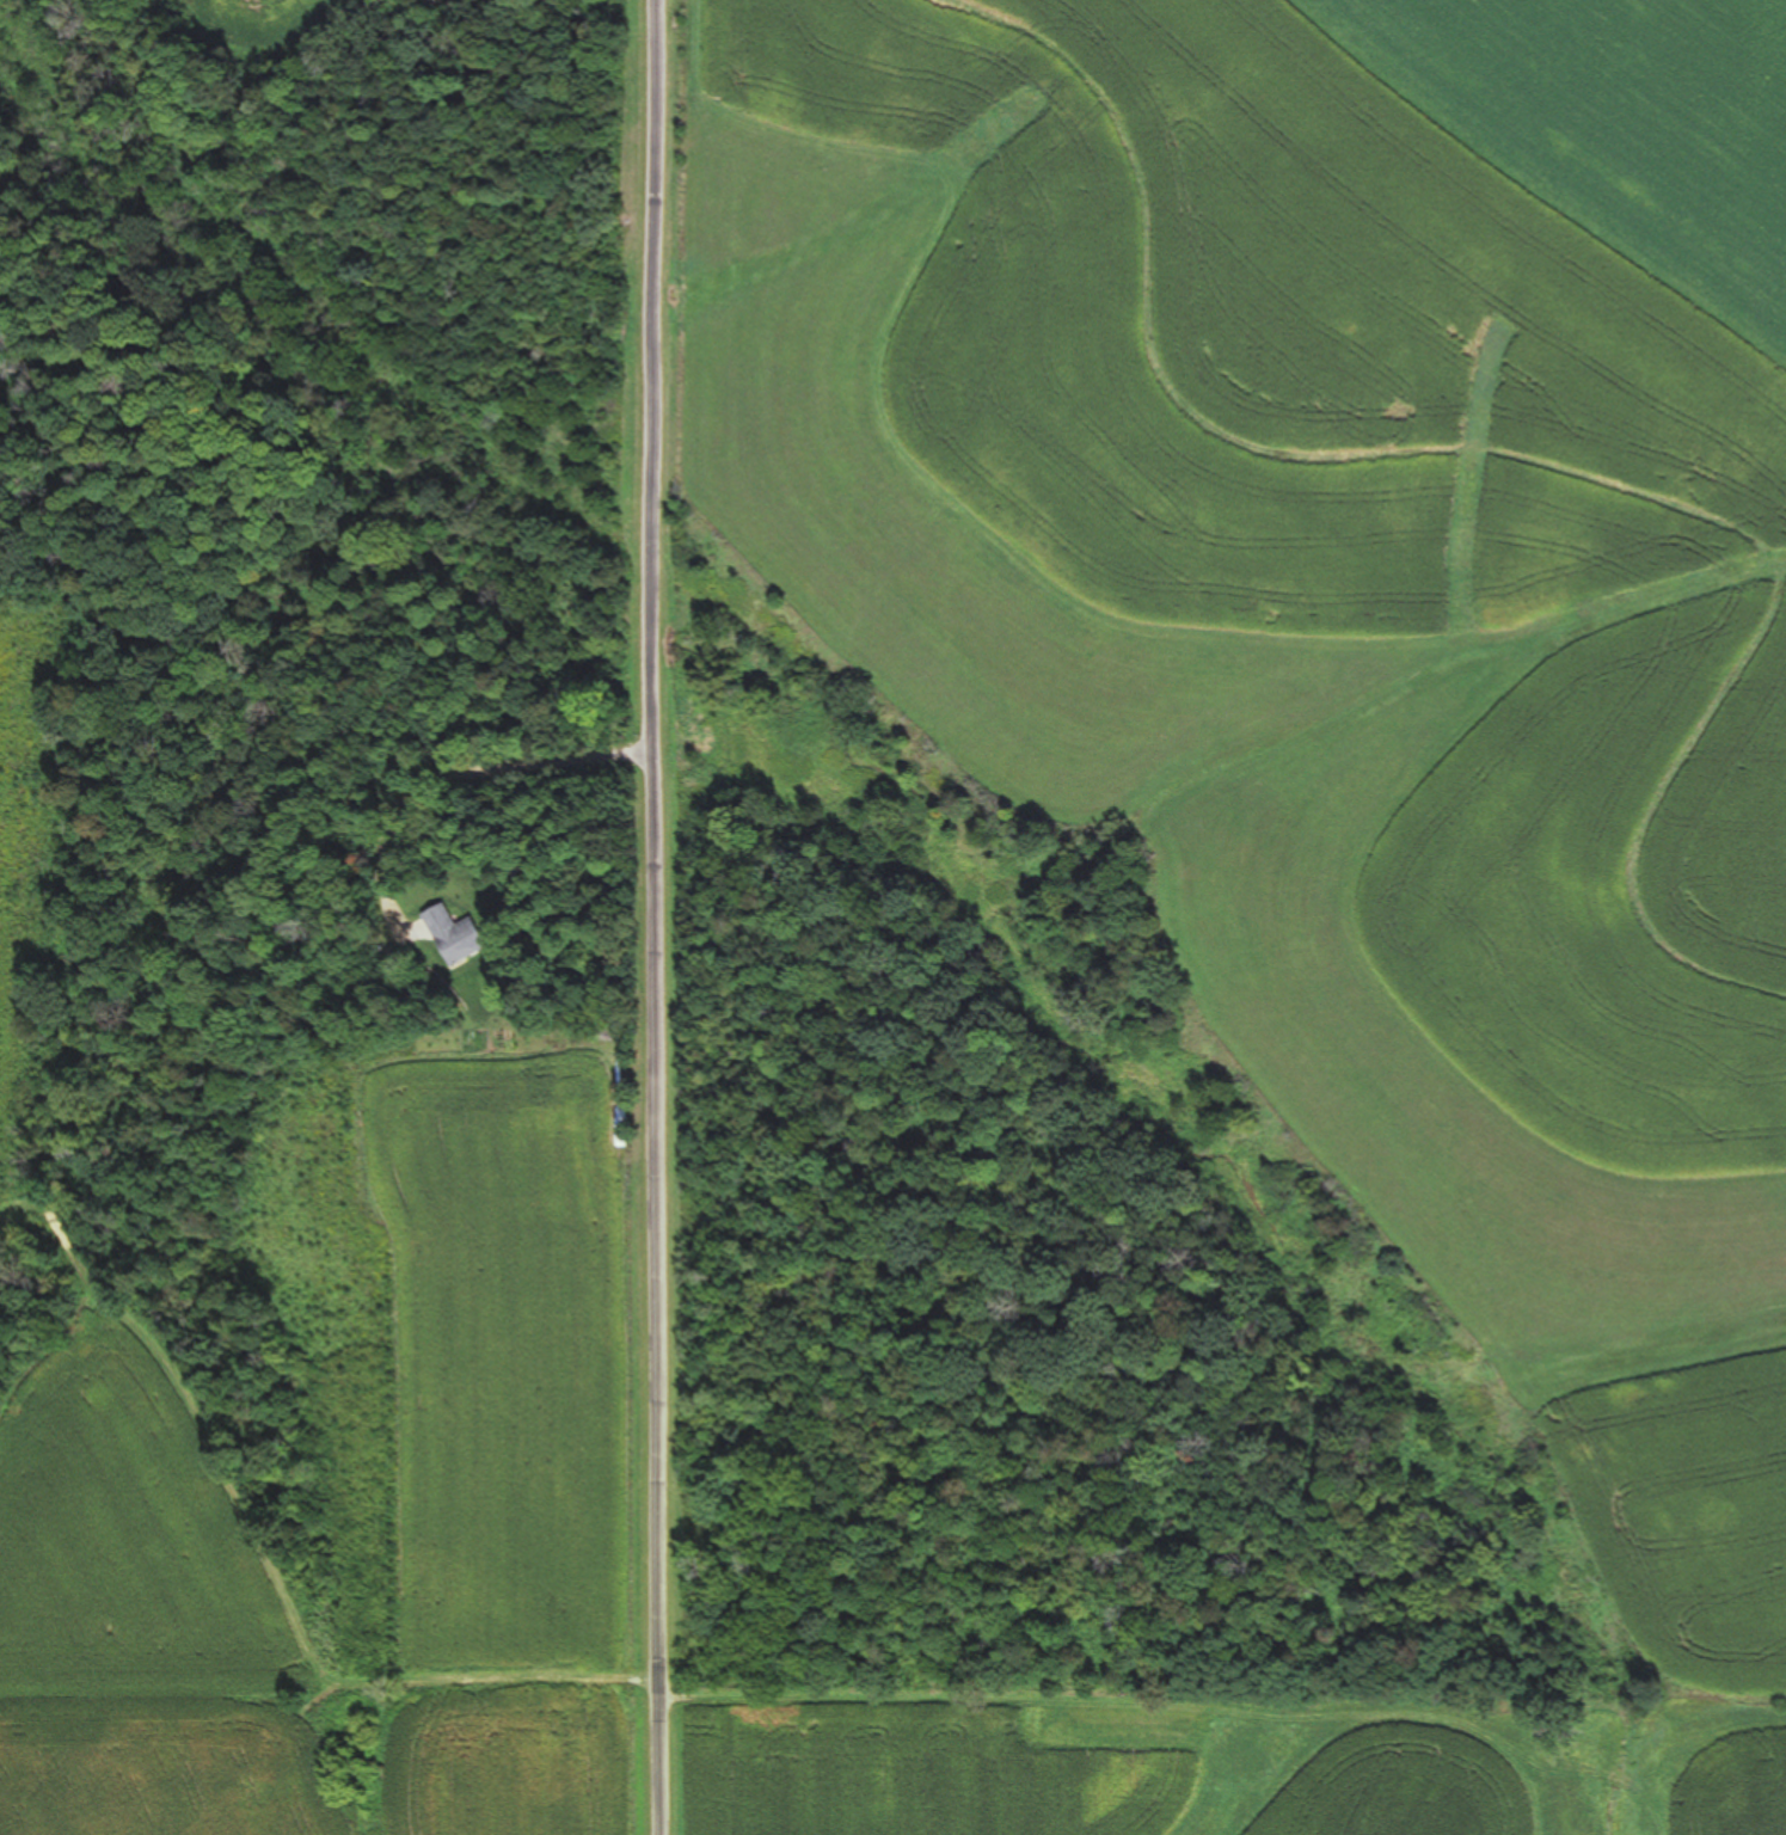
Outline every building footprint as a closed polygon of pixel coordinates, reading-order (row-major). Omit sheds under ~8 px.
[(494,948),(480,916),(460,925),(450,904),(424,917),(448,969),(494,948)]
